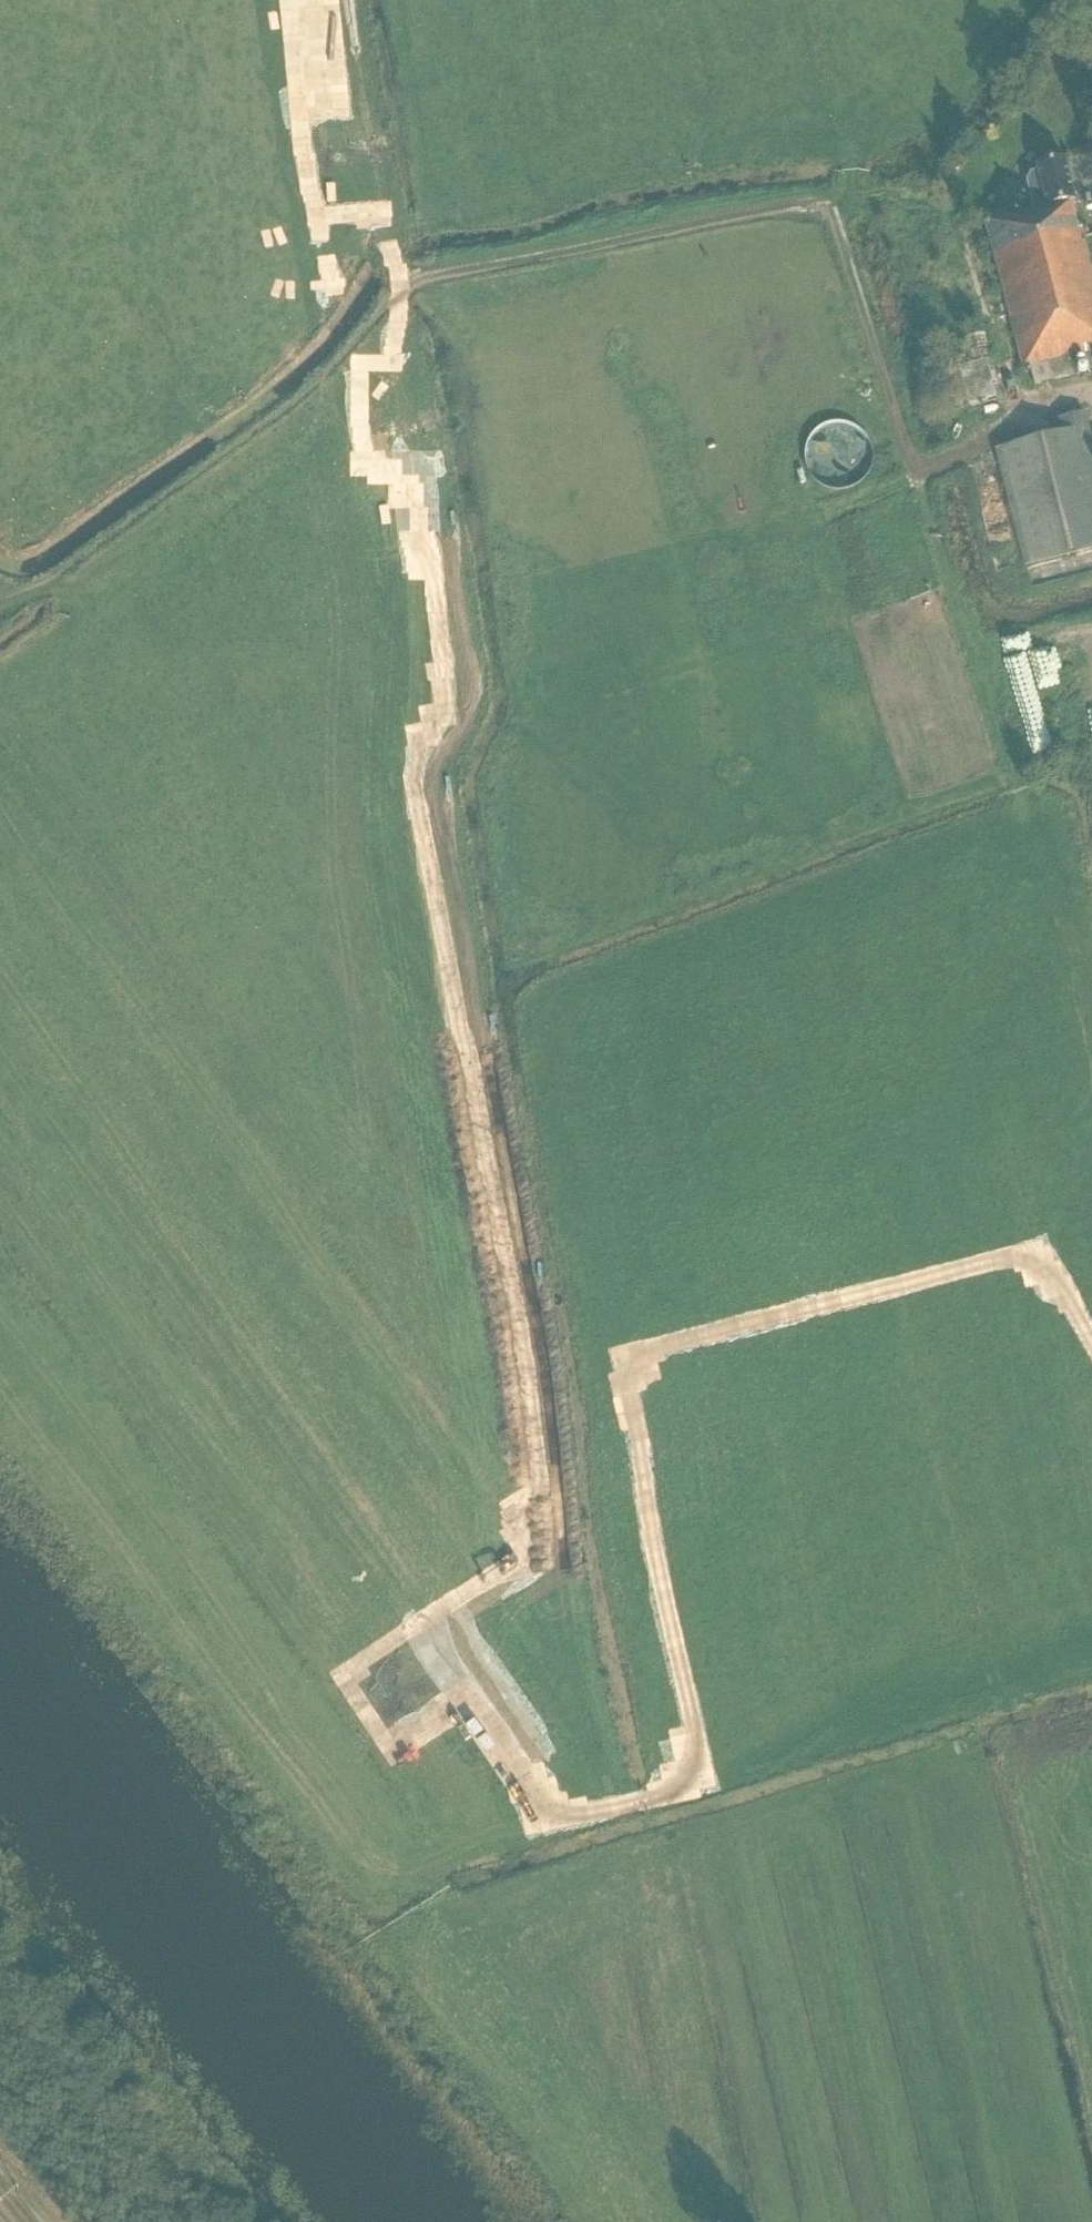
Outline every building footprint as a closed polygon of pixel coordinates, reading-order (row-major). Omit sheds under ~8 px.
[(986,223),(993,251),(1078,229),(1071,203),(1073,202),(1062,161),(1034,169),(1036,175),(1029,177),(1025,184),(1031,212),(986,223)] [(1030,367),(1035,385),(1075,375),(1070,357),(1087,353),(1086,347),(1091,345),(1091,268),(1082,228),(1078,229),(993,251),(1023,369),(1030,367)] [(943,416),(1001,401),(991,360),(985,334),(966,338),(973,364),(933,375),(943,416)] [(1084,412),(1059,419),(1062,434),(996,451),(1026,567),(1091,550),(1091,442),(1084,412)]
